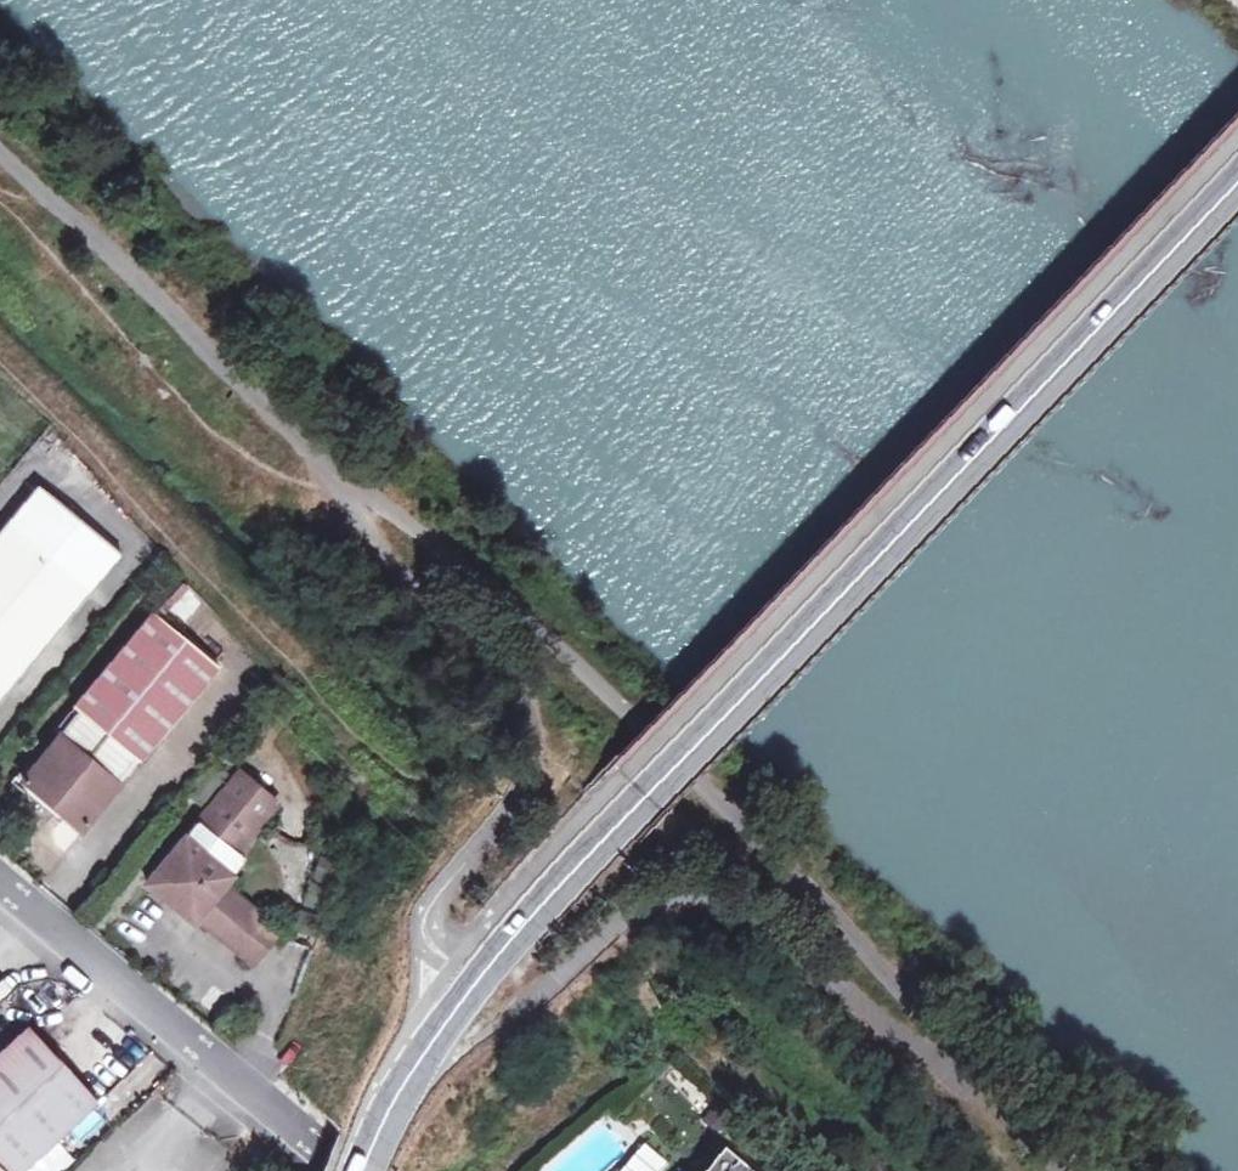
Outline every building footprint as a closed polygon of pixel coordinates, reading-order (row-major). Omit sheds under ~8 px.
[(121,552),(40,485),(0,533),(0,698),(121,552)] [(81,827),(119,782),(139,758),(141,760),(220,665),(154,610),(54,727),(62,734),(22,779),(81,827)] [(221,866),(236,849),(277,801),(240,770),(146,883),(192,922),(197,917),(252,964),(279,931),(224,884),(232,874),(221,866)] [(347,843),(327,836),(307,894),(327,901),(347,843)] [(246,858),(236,849),(221,866),(232,874),(246,858)] [(12,1170),(23,1170),(99,1101),(28,1024),(0,1049),(0,1158),(12,1170)] [(731,1151),(714,1170),(755,1170),(731,1151)]
